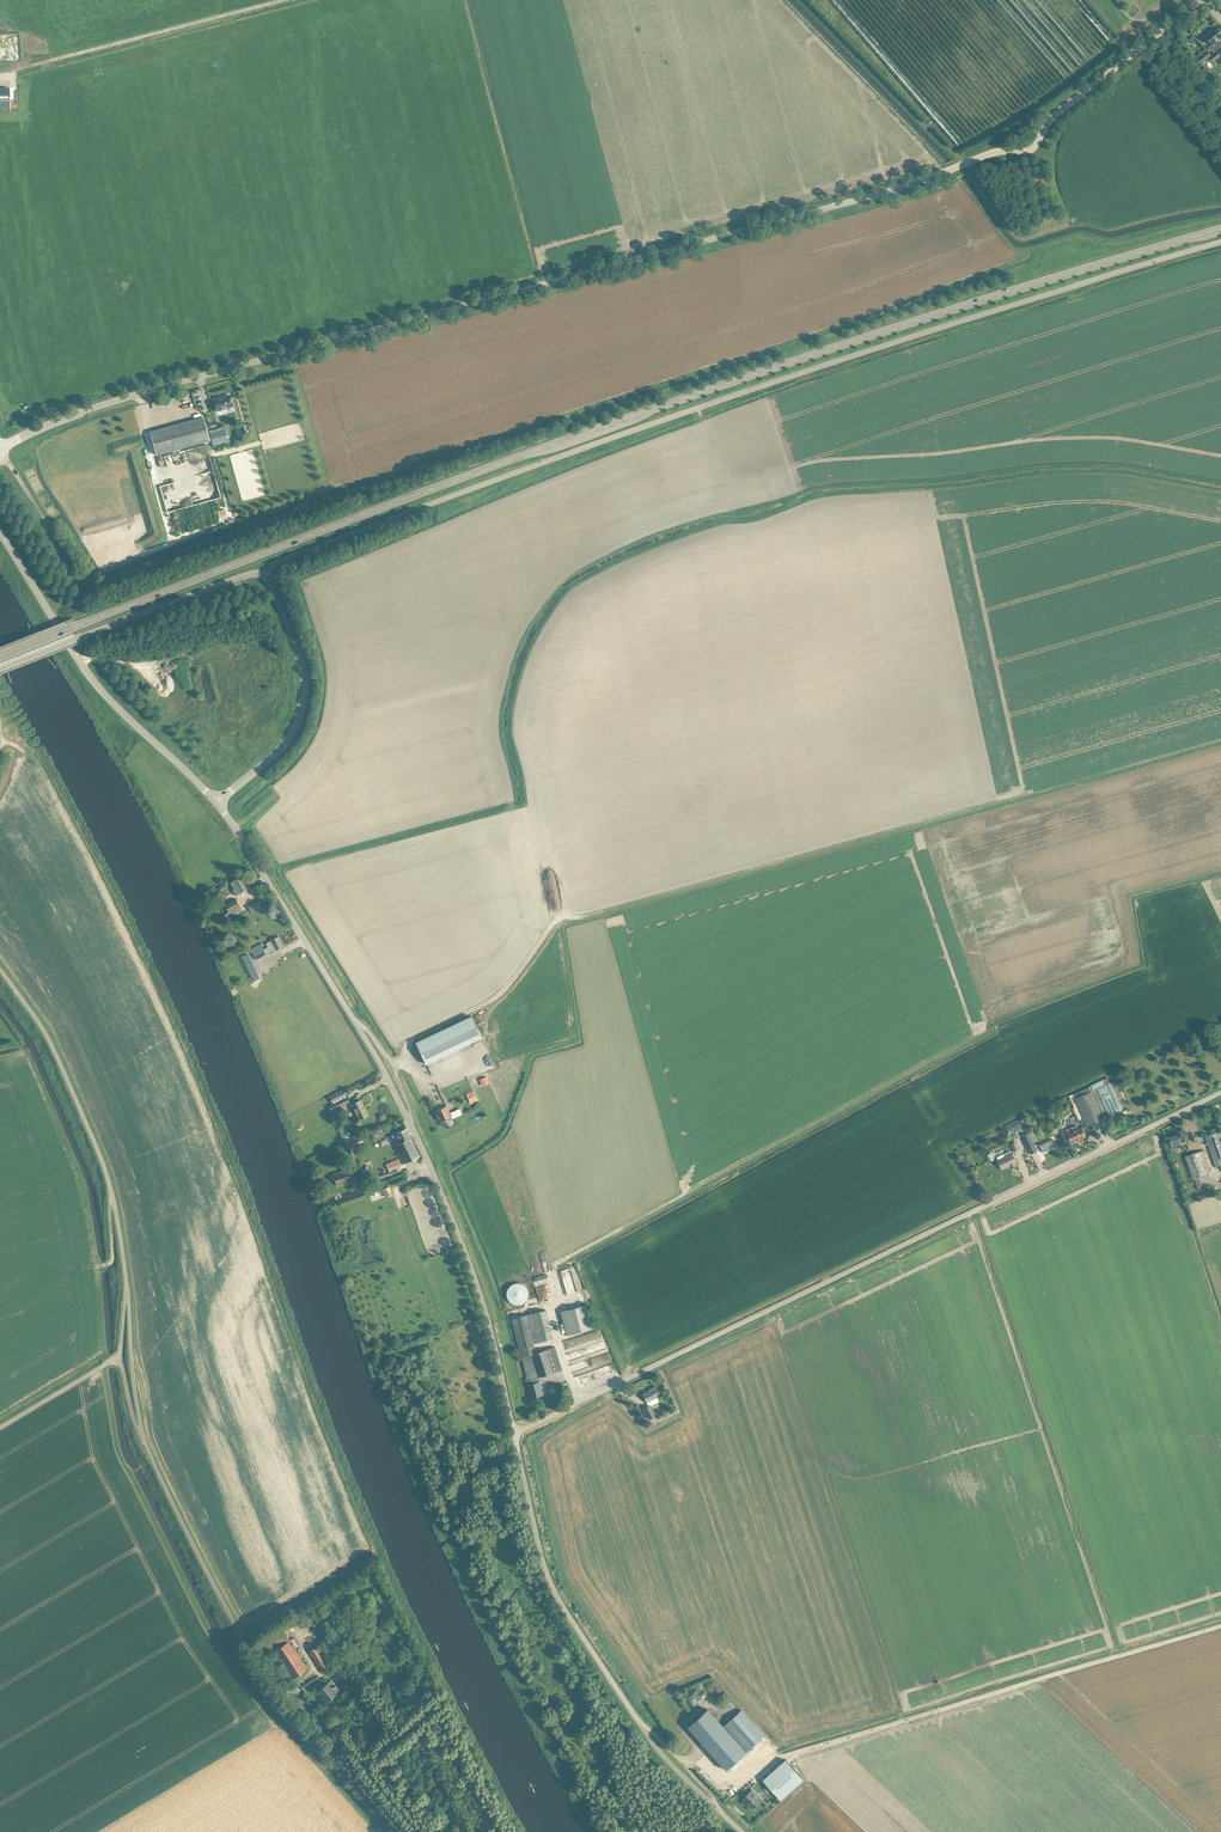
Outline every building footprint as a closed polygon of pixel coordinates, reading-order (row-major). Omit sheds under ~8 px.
[(1209,42),(1211,45),(1208,47),(1211,51),(1220,43),(1218,41),(1220,38),(1220,35),(1216,28),(1212,31),(1211,30),(1207,33),(1208,35),(1205,38),(1209,42)] [(1185,44),(1189,40),(1185,35),(1181,38),(1185,44)] [(1205,50),(1196,57),(1202,63),(1211,56),(1205,50)] [(1213,62),(1220,56),(1217,52),(1210,59),(1213,62)] [(0,89),(0,109),(11,108),(10,88),(0,89)] [(233,407),(232,401),(230,396),(213,400),(216,411),(233,407)] [(210,441),(205,423),(203,417),(151,432),(157,455),(210,441)] [(225,431),(210,435),(214,446),(228,442),(225,431)] [(240,877),(235,880),(230,883),(234,889),(233,890),(236,895),(247,889),(240,877)] [(265,896),(247,906),(252,913),(262,907),(259,903),(266,899),(265,896)] [(236,899),(225,906),(228,911),(223,914),(227,920),(243,910),(236,899)] [(278,937),(273,940),(266,943),(268,947),(264,949),(261,944),(250,949),(256,960),(278,948),(283,946),(278,937)] [(242,957),(253,981),(260,978),(248,954),(242,957)] [(263,981),(250,987),(253,994),(266,987),(263,981)] [(471,1016),(416,1042),(427,1064),(481,1038),(471,1016)] [(1110,1083),(1096,1089),(1108,1117),(1122,1110),(1110,1083)] [(1104,1119),(1091,1091),(1089,1087),(1073,1095),(1087,1126),(1104,1119)] [(343,1089),(329,1096),(333,1104),(329,1106),(331,1111),(350,1102),(343,1089)] [(361,1100),(356,1103),(352,1105),(359,1119),(368,1115),(361,1100)] [(446,1106),(440,1109),(435,1111),(440,1122),(451,1117),(452,1118),(462,1114),(459,1109),(450,1113),(446,1106)] [(1016,1120),(1005,1125),(1009,1133),(1019,1128),(1020,1130),(1025,1127),(1021,1118),(1016,1120)] [(1082,1127),(1080,1128),(1079,1126),(1077,1125),(1072,1127),(1071,1129),(1072,1131),(1067,1134),(1072,1144),(1078,1142),(1077,1140),(1086,1136),(1082,1127)] [(343,1126),(338,1128),(346,1143),(351,1141),(343,1126)] [(396,1134),(391,1136),(394,1141),(398,1139),(400,1142),(395,1145),(401,1158),(403,1164),(414,1159),(416,1158),(419,1156),(406,1129),(401,1131),(396,1133),(396,1134)] [(1220,1131),(1205,1136),(1216,1167),(1220,1165),(1220,1135),(1220,1131)] [(1022,1136),(1031,1154),(1037,1151),(1029,1133),(1022,1136)] [(1178,1134),(1169,1138),(1171,1143),(1172,1146),(1173,1148),(1174,1149),(1175,1149),(1177,1148),(1178,1147),(1178,1146),(1177,1144),(1181,1143),(1181,1145),(1186,1143),(1185,1139),(1180,1140),(1178,1134)] [(362,1138),(356,1140),(345,1145),(346,1148),(364,1141),(362,1138)] [(1056,1146),(1053,1139),(1039,1146),(1043,1153),(1056,1146)] [(1193,1179),(1210,1173),(1202,1151),(1185,1156),(1193,1179)] [(1004,1154),(997,1157),(999,1161),(998,1161),(999,1164),(1002,1169),(1010,1165),(1011,1167),(1016,1165),(1015,1162),(1016,1162),(1013,1157),(1011,1152),(1005,1156),(1004,1154)] [(337,1153),(325,1157),(327,1162),(339,1158),(337,1153)] [(350,1169),(344,1171),(334,1175),(335,1180),(337,1186),(354,1180),(350,1169)] [(388,1191),(381,1194),(384,1201),(391,1198),(388,1191)] [(522,1304),(524,1303),(526,1301),(527,1300),(528,1297),(528,1295),(528,1293),(528,1292),(527,1290),(527,1289),(526,1287),(525,1286),(523,1285),(522,1284),(520,1284),(518,1283),(516,1283),(514,1284),(512,1285),(510,1286),(508,1288),(507,1290),(507,1292),(506,1294),(507,1296),(507,1298),(508,1300),(510,1301),(511,1303),(513,1304),(515,1304),(517,1305),(519,1305),(521,1304),(522,1304)] [(568,1297),(575,1296),(573,1288),(566,1290),(568,1297)] [(585,1305),(561,1311),(567,1335),(591,1329),(585,1305)] [(527,1380),(538,1378),(562,1370),(555,1347),(535,1353),(533,1344),(553,1339),(547,1316),(546,1311),(511,1318),(521,1357),(522,1357),(527,1380)] [(583,1339),(584,1345),(599,1341),(598,1335),(583,1339)] [(604,1347),(580,1354),(581,1359),(587,1357),(587,1358),(598,1354),(599,1356),(606,1354),(604,1347)] [(565,1358),(567,1364),(579,1361),(577,1355),(565,1358)] [(570,1375),(611,1363),(609,1357),(568,1368),(570,1375)] [(538,1378),(527,1380),(531,1398),(542,1395),(538,1378)] [(660,1395),(659,1392),(656,1386),(651,1389),(651,1390),(643,1394),(645,1400),(648,1406),(644,1408),(649,1419),(655,1416),(650,1405),(658,1401),(656,1397),(660,1395)] [(320,1605),(317,1606),(321,1613),(324,1611),(321,1607),(328,1604),(327,1601),(320,1605)] [(306,1609),(299,1614),(301,1617),(302,1617),(304,1620),(310,1616),(306,1609)] [(291,1679),(302,1672),(309,1668),(281,1626),(256,1642),(265,1656),(273,1651),(291,1679)] [(322,1671),(330,1666),(317,1646),(309,1651),(322,1671)] [(327,1701),(332,1697),(339,1691),(338,1690),(339,1689),(331,1680),(319,1691),(327,1701)] [(356,1682),(349,1689),(355,1696),(362,1690),(356,1682)] [(707,1709),(687,1727),(726,1770),(746,1753),(723,1726),(707,1709)] [(727,1723),(723,1726),(746,1753),(764,1737),(742,1710),(731,1720),(728,1717),(725,1720),(727,1723)] [(786,1760),(763,1780),(781,1800),(804,1780),(786,1760)] [(743,1799),(753,1809),(762,1800),(760,1801),(755,1796),(756,1794),(752,1790),(743,1799)]
